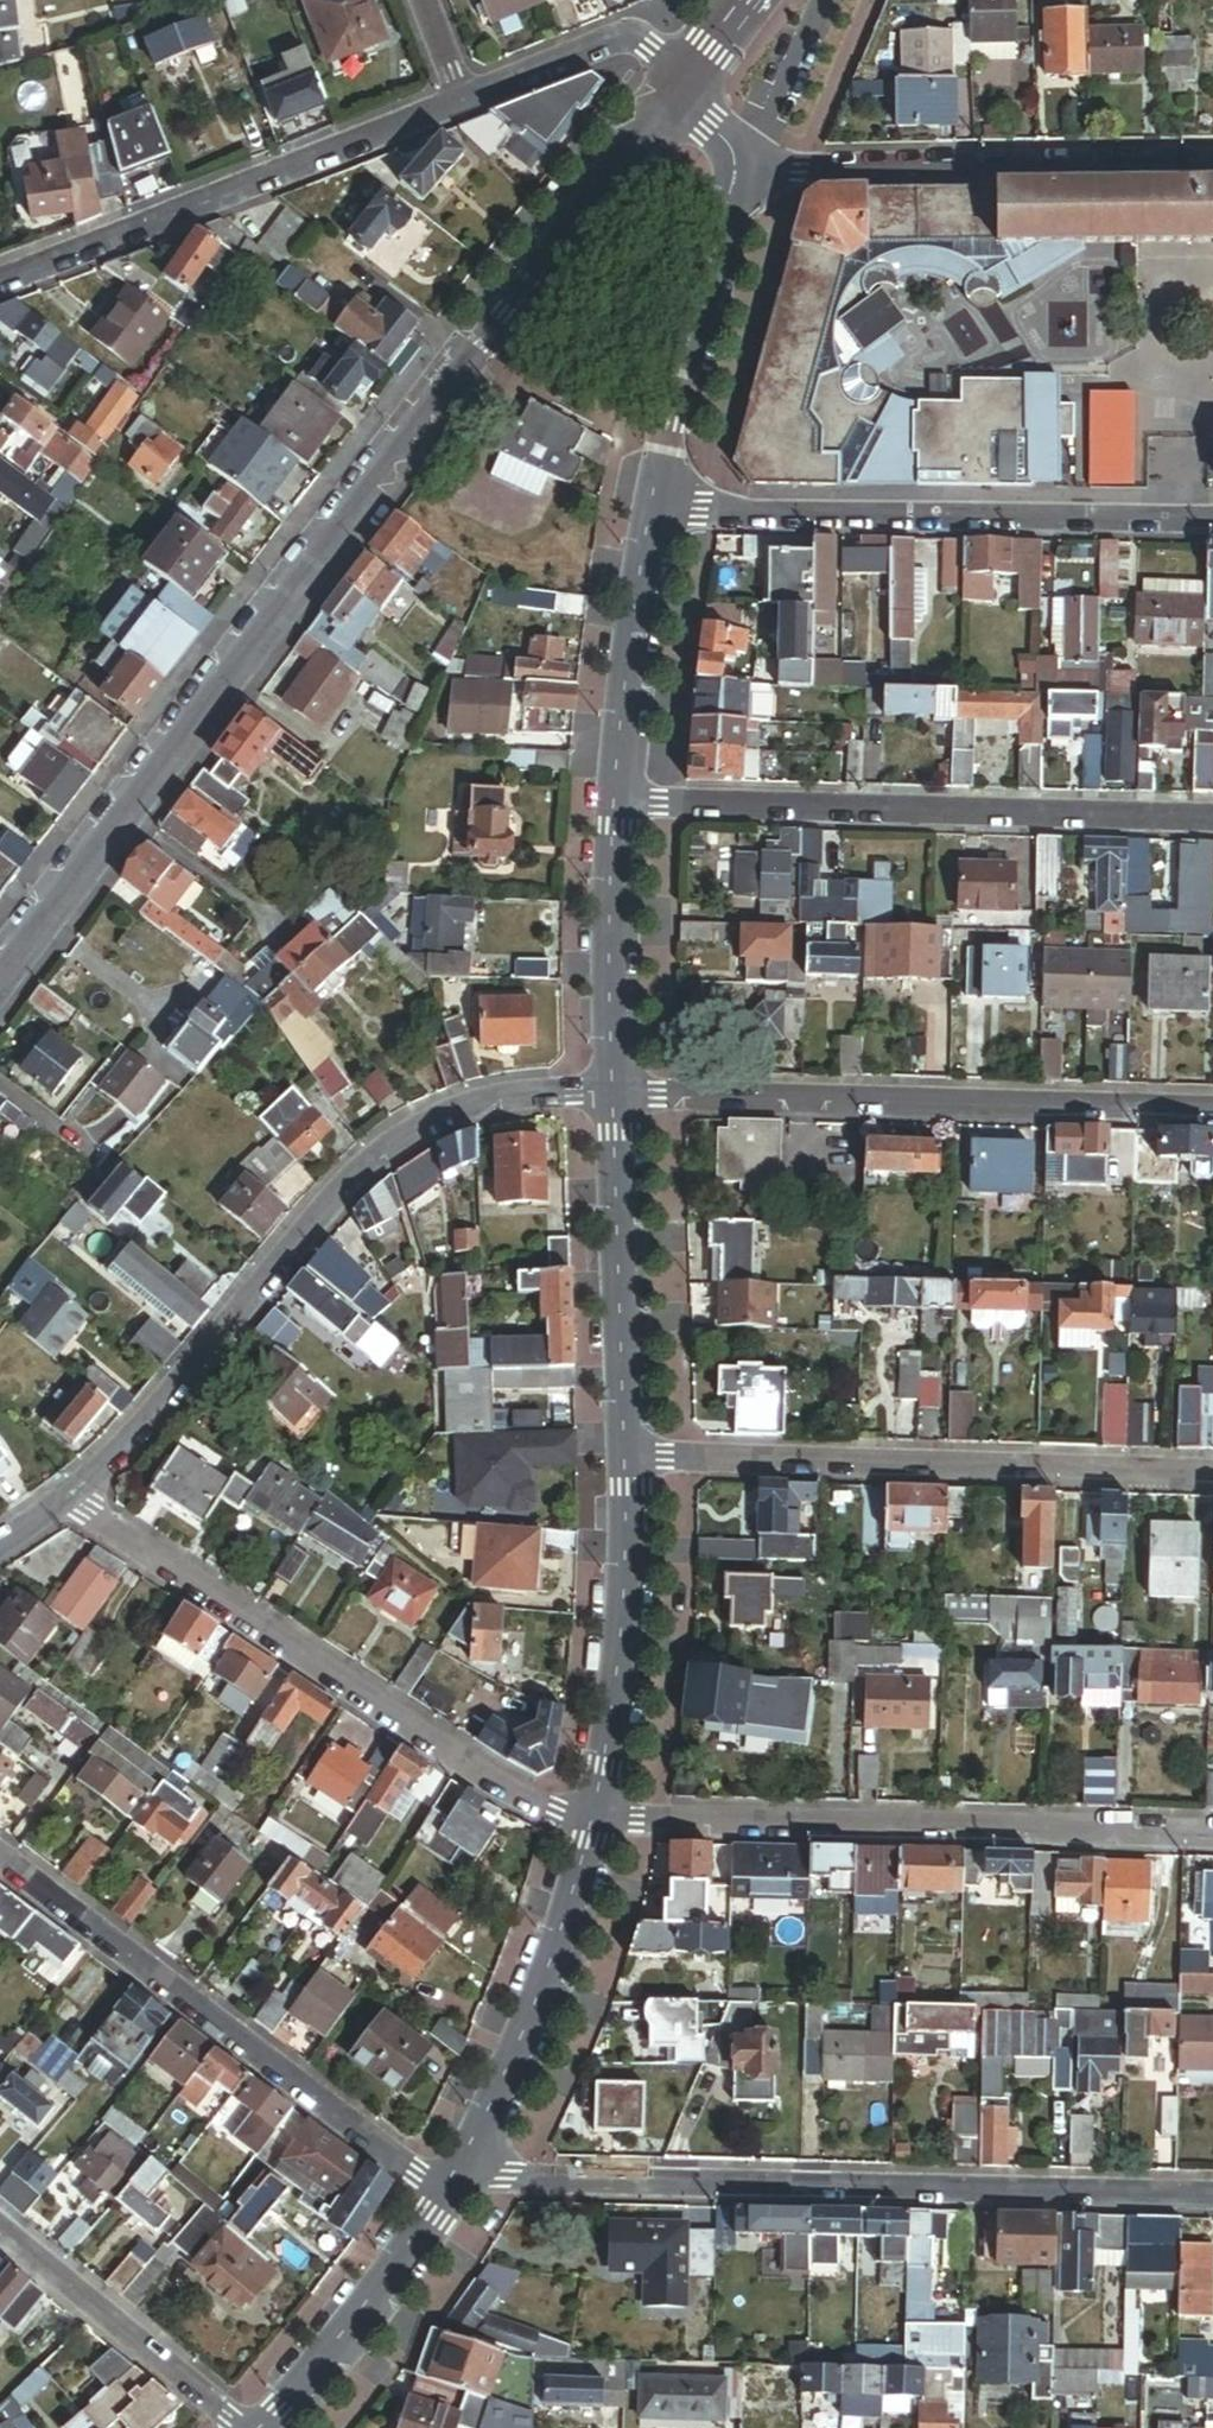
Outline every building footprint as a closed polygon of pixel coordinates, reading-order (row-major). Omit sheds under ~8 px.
[(14,0),(0,0),(0,35),(18,33),(14,0)] [(363,0),(300,0),(297,1),(321,64),(379,41),(363,0)] [(528,0),(479,0),(489,24),(531,6),(528,0)] [(1020,0),(975,0),(976,28),(976,37),(1021,36),(1020,0)] [(108,15),(114,32),(153,18),(150,4),(128,8),(128,7),(109,11),(110,15),(108,15)] [(931,5),(917,5),(917,17),(931,17),(931,5)] [(1159,5),(1159,36),(1173,36),(1172,5),(1159,5)] [(1087,32),(1086,13),(1045,14),(1047,77),(1068,76),(1071,78),(1085,78),(1088,76),(1087,32)] [(208,48),(199,23),(140,45),(150,70),(208,48)] [(970,64),(968,27),(953,28),(953,34),(954,64),(970,64)] [(977,58),(976,37),(976,28),(968,27),(970,64),(977,64),(977,58)] [(1087,32),(1088,76),(1142,74),(1142,56),(1142,47),(1141,30),(1087,32)] [(18,33),(0,35),(0,67),(22,62),(18,33)] [(954,82),(954,64),(953,34),(900,35),(901,83),(954,82)] [(1021,57),(1021,36),(976,37),(977,58),(1021,57)] [(1196,83),(1195,42),(1166,43),(1166,59),(1162,59),(1162,83),(1169,83),(1169,93),(1183,93),(1182,83),(1196,83)] [(277,60),(283,75),(294,71),(293,68),(305,64),(300,51),(277,60)] [(310,79),(305,64),(293,68),(294,71),(298,83),(310,79)] [(259,92),(254,94),(256,100),(298,83),(294,71),(283,75),(257,85),(259,92)] [(298,83),(256,100),(260,111),(266,108),(272,122),(320,104),(310,79),(298,83)] [(579,84),(595,96),(603,86),(593,79),(579,84)] [(897,130),(954,128),(954,82),(901,83),(896,83),(897,130)] [(578,83),(532,101),(570,130),(595,96),(579,84),(578,83)] [(144,101),(139,89),(118,97),(123,109),(144,101)] [(123,109),(102,117),(108,141),(116,175),(165,157),(144,101),(123,109)] [(1161,141),(1181,140),(1182,127),(1161,127),(1161,141)] [(984,143),(1003,143),(1003,128),(984,128),(984,143)] [(443,139),(441,137),(400,152),(413,164),(417,168),(443,139)] [(465,158),(443,139),(417,168),(410,176),(401,186),(423,206),(465,158)] [(122,196),(116,175),(108,141),(81,151),(89,205),(122,196)] [(77,163),(64,165),(72,215),(84,213),(77,163)] [(417,168),(413,164),(405,173),(410,176),(417,168)] [(72,215),(64,165),(26,171),(28,185),(23,185),(29,221),(72,215)] [(1077,190),(1078,247),(1139,246),(1212,245),(1212,188),(1077,190)] [(1077,190),(997,191),(997,247),(997,249),(1078,247),(1077,190)] [(749,486),(839,487),(839,457),(816,457),(816,432),(805,416),(848,261),(865,249),(861,191),(860,224),(824,227),(814,261),(788,253),(777,300),(778,301),(752,399),(750,398),(749,403),(751,404),(733,467),(749,486)] [(812,192),(797,203),(784,252),(788,253),(814,261),(824,227),(860,224),(861,191),(812,192)] [(865,249),(997,247),(997,191),(861,191),(865,249)] [(378,203),(382,197),(379,194),(374,200),(378,203)] [(384,195),(382,197),(378,203),(349,239),(370,256),(383,239),(389,232),(396,238),(412,218),(384,195)] [(319,230),(292,209),(282,221),(310,243),(319,230)] [(251,241),(225,221),(200,230),(222,246),(239,258),(240,257),(251,242),(251,241)] [(299,256),(310,243),(282,221),(272,234),(299,256)] [(222,246),(200,230),(164,280),(186,295),(205,268),(222,246)] [(390,245),(396,238),(389,232),(383,239),(390,245)] [(299,256),(272,234),(262,247),(290,268),(299,256)] [(274,260),(251,242),(240,257),(263,274),(274,260)] [(239,258),(222,246),(205,268),(223,281),(239,258)] [(839,457),(839,487),(888,402),(886,400),(880,395),(878,397),(877,399),(874,401),(871,403),(867,405),(862,405),(857,404),(853,402),(849,399),(846,394),(845,390),(845,386),(845,383),(847,379),(850,374),(854,371),(859,369),(855,364),(866,356),(852,338),(853,324),(858,312),(871,302),(869,300),(866,295),(865,291),(865,284),(867,279),(871,273),(876,271),(881,269),(886,269),(891,271),(894,273),(897,276),(901,274),(906,273),(911,272),(917,271),(922,271),(929,271),(935,272),(941,274),(947,276),(952,279),(956,282),(959,284),(963,287),(965,288),(968,283),(971,280),(973,278),(977,276),(981,275),(986,276),(989,277),(993,279),(996,281),(998,284),(1000,288),(1000,292),(1000,296),(1000,298),(1079,250),(1078,247),(997,249),(997,247),(865,249),(848,261),(805,416),(816,432),(816,457),(839,457)] [(104,269),(131,289),(145,300),(156,284),(125,261),(104,269)] [(887,306),(892,304),(893,303),(896,301),(899,297),(901,291),(901,285),(899,279),(897,276),(894,273),(891,271),(886,269),(881,269),(876,271),(871,273),(867,279),(865,284),(865,291),(866,295),(869,300),(871,302),(873,303),(876,305),(879,306),(883,306),(887,306)] [(968,283),(965,288),(965,292),(965,297),(966,301),(968,304),(971,307),(973,309),(978,311),(983,311),(987,311),(992,309),(995,307),(997,305),(998,302),(1000,298),(1000,296),(1000,292),(1000,288),(998,284),(996,281),(993,279),(989,277),(986,276),(981,275),(977,276),(973,278),(971,280),(968,283)] [(294,300),(317,318),(328,304),(331,301),(307,282),(294,300)] [(133,368),(170,318),(166,315),(167,314),(145,300),(131,289),(93,339),(133,368)] [(356,303),(384,324),(391,314),(364,293),(356,303)] [(17,301),(0,308),(0,324),(16,336),(18,333),(33,314),(17,301)] [(866,356),(887,340),(908,325),(892,304),(887,306),(883,306),(879,306),(876,305),(873,303),(871,302),(858,312),(853,324),(852,338),(866,356)] [(346,317),(335,331),(358,348),(362,351),(384,324),(356,303),(346,317)] [(328,304),(317,318),(335,331),(346,317),(328,304)] [(362,351),(386,370),(419,327),(395,309),(391,314),(384,324),(362,351)] [(66,339),(33,314),(18,333),(51,359),(66,339)] [(65,369),(75,357),(80,349),(66,339),(51,359),(65,369)] [(875,374),(878,376),(901,359),(887,340),(866,356),(855,364),(859,369),(861,369),(865,369),(870,370),(873,372),(875,374)] [(372,388),(386,370),(362,351),(358,348),(336,377),(325,392),(346,408),(360,390),(365,384),(372,388)] [(80,360),(85,353),(80,349),(75,357),(80,360)] [(108,387),(115,376),(102,366),(94,377),(108,387)] [(325,392),(336,377),(323,366),(312,382),(325,392)] [(878,397),(880,395),(880,392),(881,389),(881,387),(881,384),(880,382),(879,379),(878,376),(875,374),(873,372),(870,370),(865,369),(861,369),(859,369),(854,371),(850,374),(847,379),(845,383),(845,386),(845,390),(846,394),(849,399),(853,402),(857,404),(862,405),(867,405),(871,403),(874,401),(877,399),(878,397)] [(303,375),(295,385),(317,402),(325,392),(312,382),(303,375)] [(916,485),(916,488),(1031,489),(1031,487),(1056,487),(1056,442),(1074,442),(1075,408),(1056,408),(1056,379),(1024,378),(1025,384),(961,383),(961,405),(918,405),(918,411),(916,485)] [(366,395),(372,388),(365,384),(360,390),(366,395)] [(317,402),(295,385),(266,423),(259,433),(298,463),(302,466),(338,419),(317,402)] [(115,428),(128,410),(135,399),(118,387),(86,434),(103,446),(115,428)] [(317,402),(338,419),(346,408),(325,392),(317,402)] [(1134,395),(1089,394),(1088,488),(1134,488),(1134,395)] [(16,400),(11,396),(7,402),(12,405),(16,400)] [(37,445),(51,425),(16,400),(12,405),(2,420),(37,445)] [(617,447),(533,402),(520,426),(517,427),(509,422),(495,450),(503,455),(493,476),(544,500),(554,478),(557,478),(574,486),(585,463),(574,457),(576,454),(612,472),(617,447)] [(888,402),(839,487),(916,485),(918,411),(906,410),(900,408),(889,403),(888,402)] [(121,433),(134,415),(128,410),(115,428),(121,433)] [(259,433),(266,423),(250,411),(242,421),(246,424),(259,433)] [(169,446),(172,442),(142,419),(136,428),(138,429),(140,426),(161,442),(162,440),(169,446)] [(64,436),(94,457),(103,446),(86,434),(72,424),(64,436)] [(259,433),(246,424),(211,470),(263,510),(278,490),(273,486),(281,476),(285,480),(298,463),(259,433)] [(56,435),(59,431),(51,425),(37,445),(39,446),(45,450),(56,435)] [(148,460),(161,442),(140,426),(138,429),(127,444),(148,460)] [(0,435),(0,454),(1,455),(12,437),(2,431),(0,435)] [(98,465),(56,435),(45,450),(41,456),(83,487),(98,465)] [(162,440),(161,442),(148,460),(137,474),(156,489),(182,455),(169,446),(162,440)] [(29,459),(35,464),(41,456),(45,450),(39,446),(29,459)] [(25,456),(17,467),(28,475),(35,464),(29,459),(25,456)] [(55,503),(0,461),(0,495),(35,521),(41,525),(45,518),(55,503)] [(205,510),(223,524),(214,537),(230,549),(241,535),(246,539),(254,529),(248,525),(258,512),(229,489),(221,500),(216,496),(205,510)] [(68,512),(77,497),(69,492),(62,502),(64,504),(61,508),(68,512)] [(57,527),(68,512),(61,508),(55,503),(45,518),(57,527)] [(209,526),(181,504),(176,511),(204,532),(209,526)] [(439,544),(401,514),(374,549),(390,561),(412,579),(423,565),(439,544)] [(30,566),(57,527),(45,518),(41,525),(35,521),(13,554),(20,559),(30,566)] [(225,557),(178,521),(142,569),(164,586),(188,604),(225,557)] [(822,540),(814,540),(814,542),(814,559),(814,607),(814,609),(814,614),(834,614),(834,540),(822,540)] [(760,541),(743,541),(743,561),(760,561),(760,541)] [(814,559),(814,542),(760,541),(760,561),(760,566),(772,566),(772,558),(814,559)] [(862,553),(842,553),(842,577),(860,577),(868,577),(875,577),(890,577),(890,541),(874,541),(863,541),(862,553)] [(890,541),(890,577),(890,589),(890,617),(912,617),(912,616),(913,572),(913,556),(913,541),(890,541)] [(963,542),(943,542),(943,598),(963,598),(963,576),(963,542)] [(992,542),(963,542),(963,576),(1008,577),(1009,542),(992,542)] [(1040,606),(1040,543),(1009,542),(1008,577),(1018,577),(1018,589),(1010,589),(1010,606),(1040,606)] [(437,575),(453,555),(439,544),(423,565),(437,575)] [(385,567),(390,561),(374,549),(369,555),(385,567)] [(385,567),(369,555),(346,585),(381,611),(383,613),(388,607),(406,584),(385,567)] [(1117,555),(1100,555),(1099,599),(1116,600),(1117,555)] [(772,566),(771,607),(814,607),(814,559),(772,558),(772,566)] [(22,579),(30,566),(20,559),(11,571),(21,578),(22,579)] [(21,578),(11,571),(8,568),(0,580),(0,584),(5,588),(11,592),(21,578)] [(924,572),(913,572),(912,616),(924,616),(924,572)] [(1206,593),(1206,582),(1155,582),(1143,581),(1143,600),(1205,601),(1206,595),(1206,593)] [(423,583),(417,591),(425,598),(431,590),(423,583)] [(493,602),(520,607),(522,588),(496,584),(493,602)] [(381,611),(346,585),(324,614),(342,628),(335,637),(333,640),(350,652),(354,647),(381,611)] [(163,685),(212,622),(188,604),(164,586),(149,605),(134,594),(101,638),(108,644),(112,647),(129,660),(163,685)] [(0,595),(0,608),(11,592),(5,588),(0,595)] [(557,614),(560,595),(522,588),(520,607),(519,610),(557,614)] [(1098,646),(1099,599),(1075,600),(1054,600),(1054,645),(1057,645),(1064,646),(1098,646)] [(1205,645),(1205,601),(1143,600),(1140,600),(1139,644),(1205,645)] [(740,607),(706,606),(703,627),(738,632),(740,607)] [(394,612),(388,607),(383,613),(389,618),(394,612)] [(814,614),(814,609),(782,608),(782,613),(807,614),(806,664),(813,664),(814,614)] [(813,681),(814,666),(813,664),(806,664),(807,614),(782,613),(780,680),(812,681),(813,681)] [(342,628),(324,614),(317,623),(335,637),(342,628)] [(912,617),(890,617),(890,676),(890,691),(907,692),(908,643),(912,643),(912,617)] [(369,659),(354,647),(350,652),(333,640),(335,637),(317,623),(309,635),(321,645),(365,678),(369,673),(362,668),(369,659)] [(450,665),(466,633),(456,625),(437,655),(445,661),(450,665)] [(747,635),(703,629),(697,681),(720,682),(723,664),(733,665),(735,654),(744,655),(746,645),(747,638),(747,635)] [(321,645),(309,635),(296,652),(309,662),(321,645)] [(539,686),(568,688),(569,670),(558,669),(560,645),(531,642),(530,656),(529,665),(540,666),(539,686)] [(112,647),(108,644),(93,664),(97,667),(112,647)] [(1057,645),(1057,659),(1058,695),(1097,696),(1098,665),(1098,654),(1098,646),(1064,646),(1057,645)] [(114,681),(129,660),(112,647),(97,667),(114,681)] [(310,690),(335,709),(360,677),(326,650),(301,683),(310,690)] [(504,663),(529,665),(530,656),(504,654),(504,663)] [(1111,655),(1098,654),(1098,665),(1111,665),(1111,655)] [(423,723),(423,721),(405,707),(415,687),(373,655),(369,659),(362,668),(369,673),(365,678),(423,723)] [(1204,656),(1204,699),(1212,699),(1212,657),(1204,656)] [(1038,659),(1037,695),(1044,695),(1049,695),(1058,695),(1057,659),(1038,659)] [(134,723),(163,685),(129,660),(114,681),(108,689),(117,696),(110,705),(134,723)] [(516,684),(527,685),(539,686),(540,666),(529,665),(504,663),(466,660),(464,680),(516,684)] [(447,671),(450,665),(445,661),(442,666),(447,671)] [(733,665),(723,664),(720,682),(732,683),(733,665)] [(1111,665),(1098,665),(1097,696),(1102,696),(1106,696),(1110,696),(1111,673),(1111,665)] [(840,690),(841,666),(814,666),(813,681),(813,690),(840,690)] [(866,667),(841,666),(840,690),(865,691),(865,675),(866,667)] [(1134,673),(1111,673),(1110,696),(1133,697),(1134,673)] [(890,676),(865,675),(865,691),(883,691),(890,691),(890,676)] [(766,724),(766,689),(749,688),(748,686),(732,683),(720,682),(697,681),(692,721),(743,723),(757,723),(766,724)] [(310,690),(301,683),(287,701),(296,708),(310,690)] [(572,737),(574,715),(524,711),(527,685),(516,684),(515,697),(512,727),(512,732),(572,737)] [(504,726),(506,697),(507,690),(450,685),(447,727),(504,731),(504,726)] [(574,715),(576,689),(568,688),(539,686),(527,685),(524,711),(574,715)] [(423,721),(435,698),(415,687),(405,707),(423,721)] [(321,727),(335,709),(310,690),(296,708),(321,727)] [(883,691),(865,691),(865,705),(882,705),(883,691)] [(907,692),(890,691),(883,691),(882,705),(882,716),(933,717),(933,692),(907,692)] [(954,696),(954,693),(933,692),(933,717),(933,722),(954,722),(954,696)] [(1097,696),(1058,695),(1049,695),(1048,719),(1077,720),(1096,720),(1097,696)] [(88,703),(80,696),(50,734),(59,740),(88,703)] [(1040,697),(954,696),(954,722),(951,753),(972,753),(974,719),(1009,719),(1008,721),(1008,729),(1011,732),(1017,732),(1021,729),(1020,755),(1024,755),(1019,760),(1018,789),(1038,789),(1040,725),(1039,725),(1040,697)] [(1131,776),(1134,715),(1137,715),(1138,697),(1133,697),(1110,696),(1106,696),(1106,713),(1109,713),(1106,782),(1122,783),(1122,776),(1131,776)] [(504,726),(512,727),(515,697),(506,697),(504,726)] [(1182,719),(1184,720),(1185,700),(1140,698),(1139,717),(1182,719)] [(1189,700),(1188,733),(1194,733),(1192,794),(1212,795),(1212,700),(1189,700)] [(98,771),(127,732),(88,703),(59,740),(98,771)] [(882,716),(882,705),(865,705),(864,719),(882,719),(882,716)] [(328,769),(251,711),(217,756),(224,762),(243,776),(248,780),(264,759),(269,758),(307,787),(315,786),(328,769)] [(395,714),(379,737),(405,754),(419,724),(405,714),(402,719),(395,714)] [(22,727),(30,733),(38,724),(30,717),(22,727)] [(1181,742),(1182,719),(1139,717),(1138,749),(1162,750),(1162,741),(1181,742)] [(1077,720),(1048,719),(1047,742),(1069,742),(1070,728),(1077,728),(1077,720)] [(742,751),(743,723),(692,721),(689,751),(742,753),(742,751)] [(756,751),(757,723),(743,723),(742,751),(756,751)] [(38,724),(30,733),(46,746),(57,754),(91,780),(98,771),(59,740),(50,734),(38,724)] [(46,746),(30,733),(9,762),(10,770),(22,779),(34,762),(46,746)] [(1099,792),(1101,739),(1085,739),(1083,792),(1099,792)] [(1162,741),(1162,750),(1180,751),(1181,742),(1162,741)] [(861,786),(862,745),(846,744),(845,785),(861,786)] [(45,769),(57,754),(46,746),(34,762),(45,769)] [(535,774),(537,753),(503,751),(501,772),(535,774)] [(742,753),(689,751),(687,781),(755,783),(756,753),(742,753)] [(569,776),(570,755),(537,753),(535,774),(569,776)] [(951,766),(950,773),(949,788),(971,789),(972,753),(951,753),(951,766)] [(61,820),(91,780),(57,754),(45,769),(59,781),(46,798),(41,805),(61,820)] [(45,769),(34,762),(22,779),(46,798),(59,781),(45,769)] [(233,788),(243,776),(224,762),(213,777),(231,791),(233,788)] [(1137,793),(1154,794),(1154,763),(1137,762),(1137,793)] [(205,771),(194,786),(238,821),(252,803),(233,788),(231,791),(213,777),(205,771)] [(938,773),(938,788),(949,788),(950,773),(938,773)] [(238,821),(194,786),(188,793),(239,832),(244,825),(238,821)] [(465,790),(464,802),(505,804),(506,793),(465,790)] [(239,832),(188,793),(172,814),(208,842),(223,853),(227,848),(239,832)] [(505,804),(464,802),(464,815),(476,815),(505,817),(505,804)] [(160,830),(196,857),(208,842),(172,814),(160,830)] [(476,815),(464,815),(458,814),(456,849),(455,859),(474,860),(476,815)] [(506,817),(505,817),(476,815),(474,860),(479,860),(499,861),(505,861),(507,836),(505,836),(506,817)] [(245,863),(263,840),(244,825),(239,832),(227,848),(245,863)] [(799,869),(800,831),(781,831),(781,847),(762,846),(762,858),(735,857),(734,901),(762,901),(761,926),(786,926),(797,927),(799,881),(799,869)] [(821,832),(800,831),(799,869),(816,870),(820,870),(821,832)] [(9,837),(0,849),(0,859),(19,874),(33,855),(9,837)] [(1060,839),(1038,838),(1035,899),(1058,900),(1060,839)] [(1127,840),(1085,839),(1084,861),(1096,861),(1120,862),(1127,862),(1127,850),(1127,840)] [(1212,934),(1212,844),(1199,844),(1199,851),(1182,851),(1181,916),(1148,915),(1148,903),(1126,902),(1125,932),(1212,934)] [(176,865),(149,845),(123,880),(149,901),(176,865)] [(1145,850),(1127,850),(1127,862),(1126,888),(1144,888),(1145,850)] [(407,855),(386,853),(384,893),(384,894),(404,895),(407,855)] [(19,874),(0,859),(0,900),(19,874)] [(499,867),(499,861),(479,860),(478,867),(484,872),(493,873),(499,867)] [(1120,862),(1096,861),(1095,915),(1103,915),(1119,915),(1120,862)] [(1126,888),(1127,862),(1120,862),(1119,915),(1103,915),(1102,936),(1125,936),(1125,932),(1126,902),(1126,888)] [(196,881),(176,865),(149,901),(156,906),(169,916),(171,913),(176,908),(196,881)] [(1014,867),(960,866),(959,912),(1013,913),(1014,867)] [(815,882),(816,870),(799,869),(799,881),(801,881),(813,882),(815,882)] [(813,882),(801,881),(800,899),(812,900),(813,882)] [(857,901),(858,882),(823,881),(823,900),(857,901)] [(891,883),(858,882),(857,901),(857,927),(889,927),(891,883)] [(322,933),(350,908),(330,892),(304,915),(315,927),(316,926),(322,933)] [(388,905),(380,898),(362,916),(370,925),(380,914),(388,905)] [(413,937),(416,938),(426,939),(428,900),(416,899),(413,937)] [(857,927),(857,901),(823,900),(812,900),(800,899),(799,925),(857,927)] [(425,958),(424,961),(448,963),(449,959),(451,924),(464,925),(472,926),(474,903),(428,900),(426,939),(425,958)] [(166,930),(176,918),(171,913),(169,916),(156,906),(148,916),(166,930)] [(171,913),(176,918),(181,912),(176,908),(171,913)] [(295,977),(362,916),(350,908),(322,933),(316,926),(315,927),(251,987),(247,991),(246,992),(264,1006),(295,977)] [(385,920),(380,914),(370,925),(376,930),(385,920)] [(370,925),(362,916),(295,977),(311,997),(324,985),(334,975),(369,944),(380,935),(376,930),(370,925)] [(216,968),(221,961),(226,955),(176,918),(166,930),(216,968)] [(380,935),(392,946),(402,936),(385,920),(376,930),(380,935)] [(714,924),(681,923),(680,943),(714,944),(714,924)] [(462,960),(464,925),(451,924),(449,959),(462,960)] [(805,927),(797,927),(786,926),(786,933),(784,986),(803,987),(804,978),(804,951),(805,927)] [(845,928),(805,927),(804,951),(852,952),(852,945),(844,945),(845,928)] [(879,929),(865,929),(864,980),(878,981),(878,980),(879,929)] [(939,931),(879,929),(878,980),(937,982),(939,931)] [(953,931),(939,931),(937,982),(952,982),(953,931)] [(784,986),(786,933),(743,932),(742,960),(748,960),(747,985),(784,986)] [(429,982),(428,980),(406,960),(392,946),(380,935),(369,944),(418,992),(429,982)] [(1030,936),(1009,935),(1008,948),(1029,949),(1030,936)] [(426,939),(416,938),(415,957),(425,958),(426,939)] [(852,952),(804,951),(804,978),(856,980),(856,952),(852,952)] [(981,985),(981,998),(1021,999),(1022,954),(967,952),(966,985),(981,985)] [(1041,954),(1040,1009),(1084,1010),(1086,955),(1041,954)] [(221,970),(247,991),(251,987),(249,972),(226,955),(221,961),(226,964),(221,970)] [(1086,955),(1084,1010),(1104,1010),(1129,1011),(1130,956),(1086,955)] [(468,981),(469,973),(470,961),(462,960),(449,959),(448,963),(424,961),(406,960),(428,980),(468,981)] [(216,968),(220,972),(221,970),(226,964),(221,961),(216,968)] [(1206,962),(1150,961),(1149,1012),(1205,1013),(1206,962)] [(549,981),(549,962),(517,962),(517,981),(549,981)] [(334,975),(324,985),(333,995),(344,985),(334,975)] [(311,997),(295,977),(264,1006),(278,1027),(290,1016),(297,1011),(304,1018),(307,1018),(319,1007),(311,997)] [(966,997),(981,998),(981,985),(966,985),(966,997)] [(803,995),(803,987),(784,986),(784,988),(790,995),(803,995)] [(78,1015),(41,987),(26,1007),(63,1035),(78,1015)] [(216,1034),(229,1043),(263,1006),(246,993),(223,1022),(224,1023),(216,1034)] [(761,1005),(783,1006),(783,998),(762,997),(761,1005)] [(781,1042),(782,1035),(783,1006),(761,1005),(752,1014),(752,1032),(760,1042),(781,1042)] [(498,1056),(520,1053),(535,1051),(529,1006),(478,1012),(483,1058),(498,1056)] [(782,1035),(802,1036),(804,1007),(783,1006),(782,1035)] [(202,1007),(175,1045),(196,1060),(216,1034),(224,1023),(223,1022),(202,1007)] [(1103,1023),(1104,1010),(1084,1010),(1084,1027),(1098,1028),(1103,1023)] [(297,1011),(290,1016),(296,1025),(304,1018),(297,1011)] [(290,1016),(278,1027),(308,1071),(314,1067),(320,1063),(308,1044),(308,1043),(296,1025),(290,1016)] [(343,1058),(307,1018),(304,1018),(296,1025),(308,1043),(308,1044),(320,1063),(314,1067),(318,1073),(313,1076),(339,1115),(348,1109),(341,1099),(353,1090),(339,1068),(343,1058)] [(447,1036),(451,1047),(467,1042),(464,1031),(447,1036)] [(207,1067),(229,1043),(216,1034),(196,1060),(175,1045),(169,1053),(199,1075),(207,1067)] [(46,1046),(31,1065),(25,1073),(55,1096),(82,1061),(52,1038),(46,1046)] [(862,1077),(863,1039),(841,1038),(840,1077),(862,1077)] [(26,1061),(31,1065),(46,1046),(41,1042),(26,1061)] [(462,1086),(480,1081),(467,1042),(451,1047),(450,1047),(462,1086)] [(1127,1085),(1128,1047),(1107,1046),(1106,1084),(1127,1085)] [(462,1086),(450,1047),(432,1053),(446,1092),(462,1086)] [(521,1058),(520,1053),(498,1056),(498,1060),(505,1065),(515,1064),(521,1058)] [(137,1123),(167,1084),(132,1057),(102,1097),(137,1123)] [(308,1071),(312,1077),(313,1076),(318,1073),(314,1067),(308,1071)] [(292,1092),(257,1124),(277,1145),(279,1148),(314,1116),(292,1092)] [(0,1099),(0,1116),(1,1115),(8,1105),(0,1099)] [(18,1113),(8,1105),(1,1115),(11,1122),(18,1113)] [(30,1137),(38,1128),(18,1113),(11,1122),(30,1137)] [(279,1148),(296,1166),(331,1134),(314,1116),(279,1148)] [(751,1121),(730,1120),(730,1130),(719,1130),(718,1184),(742,1185),(741,1192),(758,1193),(759,1185),(783,1186),(785,1131),(773,1131),(774,1122),(751,1121)] [(479,1159),(477,1129),(461,1136),(438,1145),(443,1174),(466,1164),(479,1159)] [(1058,1130),(1048,1129),(1048,1156),(1057,1156),(1058,1130)] [(1087,1131),(1058,1130),(1057,1156),(1107,1157),(1108,1131),(1087,1131)] [(1161,1133),(1137,1132),(1136,1169),(1160,1169),(1161,1159),(1160,1159),(1161,1133)] [(1161,1133),(1160,1159),(1161,1159),(1192,1160),(1212,1161),(1212,1134),(1187,1133),(1161,1133)] [(516,1137),(496,1138),(498,1201),(546,1200),(544,1137),(516,1137)] [(889,1142),(867,1141),(866,1172),(897,1173),(897,1164),(888,1163),(889,1142)] [(897,1164),(897,1173),(942,1175),(944,1145),(889,1142),(888,1163),(897,1164)] [(279,1148),(277,1145),(264,1157),(284,1178),(296,1166),(279,1148)] [(1032,1147),(972,1145),(971,1193),(1031,1194),(1032,1147)] [(438,1176),(433,1147),(414,1160),(397,1171),(406,1198),(438,1176)] [(260,1153),(237,1174),(241,1178),(264,1157),(260,1153)] [(1057,1156),(1048,1156),(1047,1186),(1106,1188),(1107,1157),(1057,1156)] [(264,1196),(284,1178),(264,1157),(241,1178),(246,1181),(264,1196)] [(1192,1160),(1192,1176),(1196,1180),(1212,1180),(1212,1179),(1212,1161),(1192,1160)] [(468,1171),(466,1164),(443,1174),(444,1180),(468,1171)] [(109,1226),(121,1212),(144,1187),(124,1169),(89,1207),(109,1226)] [(382,1183),(396,1211),(401,1208),(392,1174),(390,1175),(382,1183)] [(264,1196),(246,1181),(221,1210),(260,1243),(277,1223),(265,1213),(272,1203),(264,1196)] [(166,1199),(147,1183),(144,1187),(121,1212),(140,1228),(166,1199)] [(396,1211),(382,1183),(354,1210),(363,1233),(393,1216),(397,1214),(396,1211)] [(277,1223),(285,1214),(272,1203),(265,1213),(277,1223)] [(90,1217),(77,1206),(61,1224),(73,1235),(90,1217)] [(393,1216),(363,1233),(369,1242),(395,1227),(397,1226),(393,1216)] [(756,1222),(711,1220),(710,1247),(722,1248),(721,1282),(723,1282),(754,1284),(756,1222)] [(399,1233),(395,1227),(369,1242),(373,1248),(399,1233)] [(482,1253),(481,1230),(460,1230),(461,1254),(482,1253)] [(573,1271),(572,1237),(547,1237),(548,1272),(573,1271)] [(347,1256),(330,1238),(318,1252),(308,1265),(352,1302),(360,1292),(365,1287),(346,1271),(340,1265),(347,1256)] [(354,1263),(347,1256),(340,1265),(346,1271),(354,1263)] [(396,1256),(382,1264),(390,1278),(404,1269),(396,1256)] [(153,1300),(168,1282),(142,1260),(127,1278),(153,1300)] [(1126,1261),(1102,1261),(1102,1282),(1126,1283),(1126,1261)] [(55,1363),(90,1322),(54,1291),(59,1285),(33,1262),(11,1288),(37,1310),(19,1332),(55,1363)] [(171,1284),(198,1308),(215,1289),(187,1265),(171,1284)] [(352,1302),(308,1265),(304,1270),(359,1316),(356,1320),(365,1328),(353,1343),(372,1359),(392,1335),(372,1318),(369,1316),(364,1312),(352,1302)] [(1139,1268),(1139,1289),(1147,1289),(1147,1283),(1154,1284),(1155,1269),(1139,1268)] [(359,1316),(304,1270),(295,1281),(287,1289),(307,1305),(339,1332),(343,1335),(356,1320),(359,1316)] [(573,1292),(573,1271),(548,1272),(519,1272),(520,1293),(541,1293),(573,1292)] [(467,1316),(466,1274),(449,1274),(449,1276),(450,1288),(444,1288),(444,1316),(467,1316)] [(867,1282),(836,1281),(835,1295),(867,1296),(867,1282)] [(192,1333),(207,1316),(198,1308),(171,1284),(168,1282),(153,1300),(170,1314),(192,1333)] [(754,1284),(723,1282),(721,1326),(773,1328),(775,1284),(754,1284)] [(923,1310),(924,1283),(867,1282),(867,1296),(866,1308),(923,1310)] [(436,1317),(444,1316),(444,1288),(443,1283),(437,1283),(435,1292),(436,1317)] [(955,1302),(955,1284),(924,1283),(923,1310),(946,1310),(953,1311),(955,1311),(955,1302)] [(973,1284),(955,1284),(955,1302),(973,1303),(973,1284)] [(1026,1286),(973,1284),(973,1303),(973,1311),(1025,1313),(1026,1286)] [(1081,1307),(1081,1288),(1044,1287),(1043,1313),(1061,1313),(1061,1307),(1081,1307)] [(1113,1288),(1081,1288),(1081,1307),(1061,1307),(1061,1313),(1060,1332),(1112,1333),(1112,1318),(1113,1288)] [(1132,1309),(1133,1289),(1113,1288),(1112,1318),(1130,1319),(1130,1309),(1132,1309)] [(1139,1289),(1133,1289),(1132,1309),(1177,1310),(1177,1309),(1177,1292),(1177,1290),(1147,1289),(1139,1289)] [(360,1292),(352,1302),(364,1312),(369,1306),(372,1303),(360,1292)] [(574,1318),(573,1292),(541,1293),(541,1319),(549,1319),(574,1318)] [(1184,1292),(1184,1309),(1203,1310),(1204,1293),(1184,1292)] [(170,1314),(153,1300),(148,1307),(164,1321),(170,1314)] [(372,1318),(384,1306),(380,1302),(373,1310),(369,1316),(372,1318)] [(339,1332),(307,1305),(303,1310),(335,1336),(339,1332)] [(369,1316),(373,1310),(369,1306),(364,1312),(369,1316)] [(301,1329),(273,1307),(255,1329),(282,1352),(301,1329)] [(1177,1310),(1132,1309),(1131,1337),(1148,1337),(1161,1338),(1176,1338),(1177,1310)] [(1024,1327),(1025,1313),(973,1311),(972,1325),(977,1331),(988,1332),(994,1326),(1001,1326),(1006,1332),(1017,1333),(1024,1327)] [(437,1356),(459,1355),(459,1337),(462,1337),(462,1330),(445,1330),(444,1316),(436,1317),(437,1356)] [(468,1330),(467,1316),(444,1316),(445,1330),(462,1330),(468,1330)] [(574,1338),(574,1318),(549,1319),(550,1339),(574,1338)] [(343,1335),(353,1343),(365,1328),(356,1320),(343,1335)] [(459,1355),(468,1355),(468,1341),(468,1337),(462,1337),(459,1337),(459,1355)] [(1161,1338),(1148,1337),(1148,1347),(1160,1347),(1161,1338)] [(575,1366),(574,1338),(550,1339),(492,1340),(492,1368),(575,1366)] [(468,1355),(469,1369),(487,1368),(486,1340),(468,1341),(468,1355)] [(332,1395),(278,1350),(246,1389),(275,1413),(279,1408),(296,1422),(312,1402),(321,1409),(332,1395)] [(908,1399),(921,1400),(922,1353),(909,1352),(908,1399)] [(469,1369),(468,1355),(459,1355),(437,1356),(437,1370),(447,1369),(469,1369)] [(737,1434),(785,1435),(787,1371),(763,1370),(763,1366),(739,1365),(739,1369),(721,1368),(720,1395),(738,1395),(737,1434)] [(492,1368),(493,1389),(576,1387),(575,1366),(492,1368)] [(1058,1367),(1045,1366),(1044,1384),(1057,1385),(1058,1367)] [(92,1368),(79,1383),(89,1391),(108,1407),(121,1392),(92,1368)] [(487,1368),(469,1369),(447,1369),(449,1432),(468,1432),(493,1431),(493,1406),(493,1389),(492,1368),(487,1368)] [(921,1400),(921,1402),(941,1402),(942,1377),(923,1376),(923,1400),(921,1400)] [(89,1391),(79,1383),(51,1417),(61,1425),(89,1391)] [(1106,1385),(1104,1446),(1128,1447),(1129,1405),(1129,1386),(1106,1385)] [(1180,1388),(1178,1448),(1201,1449),(1202,1419),(1201,1419),(1202,1396),(1202,1389),(1180,1388)] [(73,1449),(108,1407),(89,1391),(61,1425),(54,1433),(73,1449)] [(952,1395),(950,1441),(972,1441),(974,1395),(952,1395)] [(1202,1396),(1201,1419),(1202,1419),(1212,1419),(1212,1396),(1202,1396)] [(1128,1447),(1157,1447),(1158,1406),(1129,1405),(1128,1447)] [(505,1406),(493,1406),(493,1431),(506,1430),(505,1406)] [(54,1433),(61,1425),(51,1417),(44,1425),(54,1433)] [(1202,1419),(1201,1449),(1212,1449),(1212,1419),(1202,1419)] [(575,1451),(574,1428),(506,1430),(493,1431),(468,1432),(469,1503),(503,1502),(510,1511),(528,1510),(535,1501),(534,1484),(527,1477),(527,1463),(527,1452),(575,1451)] [(199,1520),(219,1491),(227,1480),(174,1445),(147,1485),(199,1520)] [(0,1446),(0,1478),(15,1468),(0,1446)] [(575,1461),(575,1451),(527,1452),(527,1463),(575,1461)] [(323,1487),(279,1452),(257,1486),(248,1499),(302,1535),(305,1530),(329,1492),(323,1487)] [(248,1499),(257,1486),(234,1470),(227,1480),(219,1491),(242,1507),(248,1499)] [(370,1525),(378,1514),(337,1481),(333,1484),(329,1481),(323,1487),(329,1492),(370,1525)] [(788,1483),(761,1483),(759,1535),(786,1535),(787,1513),(787,1499),(788,1483)] [(817,1484),(788,1483),(787,1499),(817,1500),(817,1484)] [(948,1488),(888,1487),(887,1532),(914,1533),(947,1534),(948,1488)] [(969,1489),(949,1489),(949,1518),(968,1518),(969,1489)] [(1056,1492),(1023,1491),(1022,1519),(1026,1519),(1025,1528),(1026,1528),(1035,1528),(1034,1540),(1054,1540),(1056,1492)] [(329,1518),(329,1492),(305,1530),(317,1537),(329,1518)] [(361,1538),(370,1525),(329,1492),(329,1518),(361,1538)] [(1128,1494),(1103,1493),(1102,1518),(1101,1544),(1126,1545),(1128,1494)] [(787,1513),(786,1535),(796,1536),(797,1513),(787,1513)] [(1101,1544),(1102,1518),(1084,1517),(1082,1543),(1101,1544)] [(372,1546),(361,1538),(329,1518),(317,1537),(316,1538),(360,1566),(372,1546)] [(543,1528),(482,1523),(477,1587),(536,1592),(543,1528)] [(380,1533),(370,1525),(361,1538),(372,1546),(380,1533)] [(1198,1527),(1154,1526),(1152,1600),(1196,1601),(1198,1527)] [(1035,1528),(1026,1528),(1024,1577),(1052,1578),(1054,1552),(1034,1551),(1034,1540),(1035,1528)] [(913,1552),(914,1533),(887,1532),(886,1551),(913,1552)] [(372,1546),(360,1566),(368,1570),(374,1561),(385,1545),(388,1540),(380,1533),(372,1546)] [(759,1543),(700,1541),(699,1560),(764,1562),(765,1542),(778,1542),(815,1544),(816,1537),(796,1536),(786,1535),(759,1535),(759,1543)] [(1054,1552),(1054,1540),(1034,1540),(1034,1551),(1054,1552)] [(765,1542),(764,1562),(777,1563),(778,1542),(765,1542)] [(815,1564),(815,1544),(778,1542),(777,1563),(815,1564)] [(1110,1558),(1126,1558),(1126,1545),(1101,1544),(1100,1557),(1110,1558)] [(396,1552),(385,1545),(374,1561),(385,1568),(396,1552)] [(129,1567),(99,1547),(88,1562),(117,1584),(118,1585),(129,1567)] [(291,1551),(273,1578),(286,1587),(305,1560),(291,1551)] [(1079,1554),(1061,1554),(1060,1577),(1066,1583),(1077,1584),(1079,1554)] [(1126,1558),(1110,1558),(1109,1586),(1124,1587),(1126,1558)] [(368,1570),(367,1572),(381,1582),(389,1570),(385,1568),(374,1561),(368,1570)] [(117,1584),(88,1562),(64,1594),(54,1607),(83,1629),(117,1584)] [(389,1570),(381,1582),(370,1599),(412,1626),(436,1590),(394,1562),(389,1570)] [(770,1600),(771,1579),(726,1578),(726,1601),(732,1601),(731,1629),(764,1630),(765,1616),(771,1616),(771,1600),(770,1600)] [(1124,1587),(1109,1586),(1108,1604),(1124,1604),(1124,1587)] [(1059,1589),(1058,1637),(1077,1637),(1079,1590),(1059,1589)] [(54,1607),(64,1594),(58,1590),(48,1603),(54,1607)] [(23,1591),(0,1618),(0,1646),(26,1664),(61,1619),(23,1591)] [(989,1624),(990,1599),(947,1598),(946,1623),(989,1624)] [(1052,1599),(990,1598),(990,1599),(989,1624),(1006,1634),(1033,1635),(1033,1647),(1002,1646),(1001,1659),(988,1659),(990,1688),(1014,1688),(1014,1706),(1048,1707),(1049,1686),(1051,1685),(1051,1664),(1052,1650),(1050,1650),(1052,1599)] [(219,1626),(187,1605),(165,1637),(182,1648),(198,1659),(219,1626)] [(499,1662),(503,1608),(477,1606),(477,1608),(474,1647),(473,1660),(499,1662)] [(474,1647),(477,1608),(471,1608),(458,1645),(474,1647)] [(233,1636),(219,1626),(198,1659),(213,1668),(225,1648),(233,1636)] [(872,1629),(832,1628),(832,1644),(855,1644),(872,1645),(872,1629)] [(115,1653),(86,1634),(63,1669),(91,1687),(115,1653)] [(279,1665),(233,1636),(225,1648),(231,1652),(271,1677),(279,1665)] [(182,1648),(165,1637),(160,1645),(177,1656),(182,1648)] [(1072,1651),(1077,1651),(1077,1637),(1058,1637),(1057,1650),(1072,1651)] [(424,1641),(395,1685),(410,1696),(440,1652),(424,1641)] [(855,1650),(855,1644),(832,1644),(831,1683),(854,1683),(854,1669),(855,1650)] [(198,1659),(182,1648),(177,1656),(207,1676),(213,1668),(198,1659)] [(213,1668),(218,1671),(231,1652),(225,1648),(213,1668)] [(902,1651),(855,1650),(854,1669),(881,1670),(881,1666),(902,1667),(902,1651)] [(1057,1650),(1052,1650),(1051,1664),(1056,1664),(1071,1665),(1072,1651),(1057,1650)] [(731,1656),(693,1651),(690,1670),(728,1674),(731,1656)] [(1116,1652),(1077,1651),(1072,1651),(1071,1665),(1116,1666),(1116,1652)] [(271,1677),(231,1652),(218,1671),(216,1674),(256,1700),(271,1677)] [(1115,1693),(1093,1692),(1092,1709),(1120,1711),(1120,1706),(1122,1652),(1116,1652),(1116,1666),(1115,1693)] [(1152,1653),(1122,1652),(1120,1706),(1149,1707),(1151,1668),(1152,1653)] [(1211,1655),(1152,1653),(1151,1668),(1201,1670),(1210,1670),(1210,1669),(1211,1655)] [(1116,1666),(1071,1665),(1056,1664),(1055,1698),(1082,1699),(1082,1691),(1093,1692),(1115,1693),(1116,1666)] [(4,1731),(12,1721),(34,1691),(0,1667),(0,1728),(4,1731)] [(1201,1670),(1151,1668),(1149,1707),(1199,1708),(1201,1670)] [(684,1720),(743,1727),(749,1677),(728,1674),(690,1670),(684,1720)] [(499,1681),(523,1694),(523,1693),(526,1676),(500,1673),(499,1681)] [(337,1704),(294,1675),(261,1725),(262,1726),(267,1729),(271,1724),(285,1733),(301,1710),(323,1726),(337,1704)] [(553,1680),(526,1676),(523,1693),(551,1697),(553,1680)] [(101,1733),(108,1723),(44,1677),(37,1687),(40,1690),(76,1716),(101,1733)] [(769,1682),(769,1679),(749,1677),(743,1727),(749,1728),(763,1730),(769,1682)] [(928,1730),(929,1681),(867,1679),(865,1728),(928,1730)] [(811,1746),(819,1685),(769,1682),(763,1730),(749,1728),(748,1737),(811,1746)] [(1014,1688),(990,1688),(989,1706),(1014,1706),(1014,1688)] [(76,1716),(40,1690),(29,1707),(64,1733),(76,1716)] [(555,1769),(565,1710),(541,1706),(538,1726),(517,1737),(495,1721),(480,1742),(507,1759),(539,1776),(555,1769)] [(88,1751),(101,1733),(76,1716),(64,1733),(88,1751)] [(4,1731),(0,1735),(0,1742),(8,1748),(21,1758),(36,1739),(12,1721),(4,1731)] [(267,1729),(262,1726),(248,1746),(267,1759),(285,1733),(271,1724),(267,1729)] [(122,1733),(113,1726),(92,1755),(97,1759),(100,1761),(113,1744),(122,1733)] [(122,1733),(113,1744),(165,1783),(174,1771),(122,1733)] [(244,1746),(225,1734),(204,1766),(193,1784),(211,1797),(225,1779),(244,1746)] [(402,1748),(388,1738),(371,1764),(372,1766),(385,1774),(390,1767),(392,1764),(402,1748)] [(144,1795),(151,1800),(153,1798),(165,1783),(113,1744),(100,1761),(144,1795)] [(310,1783),(347,1807),(370,1768),(358,1760),(346,1753),(333,1745),(310,1783)] [(350,1746),(346,1753),(358,1760),(362,1754),(350,1746)] [(428,1764),(402,1748),(392,1764),(393,1765),(411,1777),(417,1781),(428,1764)] [(128,1816),(144,1795),(100,1761),(97,1759),(80,1780),(128,1816)] [(182,1776),(193,1784),(204,1766),(194,1759),(182,1776)] [(880,1760),(860,1759),(859,1790),(877,1791),(879,1791),(880,1760)] [(13,1770),(0,1761),(0,1787),(13,1770)] [(385,1777),(369,1802),(388,1814),(405,1787),(411,1777),(393,1765),(391,1768),(390,1767),(385,1774),(384,1776),(385,1777)] [(385,1774),(372,1766),(370,1768),(347,1807),(359,1814),(368,1801),(384,1776),(385,1774)] [(1118,1767),(1101,1767),(1101,1774),(1086,1773),(1085,1809),(1117,1810),(1118,1767)] [(176,1792),(182,1797),(193,1784),(182,1776),(174,1771),(165,1783),(153,1798),(165,1807),(176,1792)] [(51,1781),(39,1772),(20,1796),(32,1806),(51,1781)] [(411,1790),(417,1781),(411,1777),(405,1787),(411,1790)] [(211,1797),(233,1813),(247,1794),(225,1779),(211,1797)] [(449,1820),(433,1810),(413,1841),(445,1862),(455,1847),(472,1858),(493,1826),(491,1825),(493,1822),(488,1819),(495,1808),(469,1791),(449,1820)] [(176,1792),(165,1807),(186,1823),(197,1808),(182,1797),(176,1792)] [(135,1822),(151,1800),(144,1795),(128,1816),(135,1822)] [(151,1800),(135,1822),(156,1838),(159,1835),(175,1847),(183,1836),(190,1827),(186,1823),(165,1807),(153,1798),(151,1800)] [(369,1802),(368,1801),(359,1814),(348,1831),(368,1844),(388,1814),(369,1802)] [(190,1827),(183,1836),(190,1841),(209,1817),(197,1808),(186,1823),(190,1827)] [(270,1822),(262,1833),(295,1858),(305,1864),(313,1852),(270,1822)] [(83,1889),(112,1852),(94,1838),(65,1875),(83,1889)] [(251,1867),(217,1840),(186,1880),(197,1890),(219,1907),(251,1867)] [(672,1846),(671,1886),(708,1887),(710,1887),(711,1848),(672,1846)] [(733,1848),(719,1848),(718,1883),(721,1884),(732,1884),(733,1848)] [(808,1850),(733,1848),(732,1884),(732,1889),(732,1899),(809,1902),(809,1881),(807,1881),(808,1850)] [(810,1850),(809,1881),(829,1882),(829,1877),(854,1877),(854,1851),(810,1850)] [(899,1852),(854,1851),(854,1877),(853,1896),(853,1900),(883,1901),(883,1894),(898,1894),(899,1852)] [(313,1852),(305,1864),(319,1875),(327,1862),(313,1852)] [(964,1854),(899,1852),(898,1894),(963,1896),(963,1888),(964,1854)] [(985,1854),(964,1854),(963,1888),(979,1889),(985,1878),(985,1854)] [(1032,1855),(985,1854),(985,1878),(1008,1878),(1031,1879),(1032,1855)] [(1050,1855),(1032,1855),(1031,1879),(1031,1895),(1031,1920),(1050,1920),(1051,1901),(1056,1901),(1056,1902),(1079,1902),(1079,1910),(1103,1910),(1104,1866),(1050,1865),(1050,1855)] [(330,1883),(319,1875),(305,1864),(295,1858),(274,1886),(292,1900),(296,1895),(313,1907),(330,1883)] [(387,1882),(359,1862),(339,1889),(367,1909),(372,1903),(382,1890),(387,1882)] [(1104,1866),(1103,1910),(1102,1925),(1141,1926),(1150,1926),(1153,1867),(1104,1866)] [(829,1877),(829,1882),(829,1896),(853,1896),(854,1877),(829,1877)] [(1204,1877),(1203,1888),(1203,1903),(1203,1920),(1212,1920),(1212,1878),(1204,1877)] [(1031,1895),(1031,1879),(1008,1878),(1007,1890),(1013,1894),(1031,1895)] [(131,1926),(156,1892),(143,1882),(117,1915),(131,1926)] [(339,1889),(330,1883),(313,1907),(329,1920),(326,1924),(345,1939),(367,1909),(339,1889)] [(0,1886),(0,1918),(1,1919),(0,1921),(0,1933),(12,1942),(35,1913),(0,1886)] [(402,1907),(444,1938),(460,1917),(419,1886),(402,1907)] [(708,1887),(671,1886),(670,1905),(663,1905),(663,1928),(675,1928),(707,1929),(708,1889),(708,1887)] [(1195,1902),(1203,1903),(1203,1888),(1195,1888),(1195,1902)] [(721,1889),(708,1889),(707,1929),(720,1930),(721,1889)] [(732,1899),(732,1889),(721,1889),(720,1930),(725,1930),(731,1930),(732,1899)] [(222,1909),(219,1907),(197,1890),(189,1902),(213,1921),(222,1909)] [(402,1907),(382,1890),(372,1903),(393,1919),(402,1907)] [(305,1917),(313,1907),(296,1895),(292,1900),(289,1904),(305,1917)] [(1079,1902),(1056,1902),(1055,1918),(1079,1918),(1079,1910),(1079,1902)] [(329,1920),(313,1907),(305,1917),(322,1929),(326,1924),(329,1920)] [(444,1938),(402,1907),(393,1919),(379,1938),(370,1949),(368,1952),(385,1965),(389,1959),(397,1965),(414,1977),(444,1938)] [(1196,1912),(1181,1912),(1180,1926),(1195,1927),(1196,1912)] [(80,1947),(35,1913),(12,1942),(30,1956),(35,1950),(37,1946),(65,1967),(80,1947)] [(1141,1926),(1102,1925),(1102,1946),(1141,1947),(1141,1926)] [(663,1928),(639,1928),(629,1958),(666,1960),(674,1954),(675,1928),(663,1928)] [(725,1930),(720,1930),(707,1929),(675,1928),(674,1954),(724,1956),(725,1930)] [(8,1948),(12,1942),(0,1933),(0,1943),(8,1948)] [(370,1949),(379,1938),(373,1933),(364,1945),(370,1949)] [(12,1942),(8,1948),(25,1962),(30,1956),(12,1942)] [(62,1971),(65,1967),(37,1946),(35,1950),(62,1971)] [(49,1988),(62,1971),(35,1950),(30,1956),(25,1962),(38,1972),(34,1977),(49,1988)] [(1180,1955),(1179,1975),(1205,1976),(1212,1976),(1212,1956),(1180,1955)] [(246,1995),(266,1969),(251,1957),(232,1984),(246,1995)] [(392,1971),(397,1965),(389,1959),(385,1965),(392,1971)] [(107,1981),(92,1969),(52,2017),(66,2029),(107,1981)] [(354,2001),(319,1973),(306,1990),(291,2009),(308,2022),(307,2023),(325,2038),(354,2001)] [(1205,1976),(1179,1975),(1179,1987),(1179,1994),(1205,1995),(1205,1976)] [(1205,1976),(1205,1995),(1212,1995),(1212,1976),(1205,1976)] [(975,2011),(1029,2012),(1029,1996),(975,1995),(975,1980),(962,1979),(962,2011),(975,2011)] [(276,1990),(253,2019),(272,2034),(291,2009),(306,1990),(294,1981),(282,1995),(276,1990)] [(916,1982),(895,1981),(894,2009),(896,2009),(916,2010),(916,1982)] [(1179,1987),(1127,1986),(1126,2015),(1178,2016),(1179,1994),(1179,1987)] [(171,2017),(134,1987),(116,2010),(154,2039),(171,2017)] [(839,2008),(850,2008),(851,1995),(839,1995),(839,2008)] [(1055,2001),(1055,2013),(1072,2013),(1101,2014),(1101,2002),(1055,2001)] [(698,2034),(697,2005),(652,2004),(652,2049),(669,2049),(678,2049),(678,2065),(679,2066),(703,2066),(705,2062),(705,2040),(703,2040),(698,2040),(698,2034)] [(825,2009),(805,2009),(805,2039),(824,2040),(824,2033),(825,2009)] [(962,2011),(916,2010),(896,2009),(895,2036),(949,2037),(974,2038),(975,2011),(962,2011)] [(1070,2095),(1072,2013),(1055,2013),(1034,2012),(1034,2013),(1033,2016),(984,2015),(983,2057),(1002,2058),(1008,2058),(1008,2059),(1009,2059),(1053,2061),(1053,2095),(1070,2095)] [(430,2049),(384,2013),(350,2057),(397,2093),(430,2049)] [(1124,2015),(1112,2014),(1112,2034),(1117,2034),(1124,2035),(1124,2015)] [(1178,2041),(1178,2016),(1126,2015),(1124,2015),(1124,2035),(1124,2039),(1126,2039),(1134,2039),(1144,2040),(1178,2041)] [(460,2057),(468,2041),(440,2020),(430,2034),(460,2057)] [(1180,2021),(1178,2073),(1212,2074),(1212,2022),(1180,2021)] [(214,2050),(180,2023),(151,2061),(186,2088),(195,2076),(194,2075),(214,2050)] [(16,2048),(26,2036),(19,2029),(9,2042),(16,2048)] [(849,2078),(849,2034),(824,2033),(824,2040),(823,2077),(849,2078)] [(868,2034),(849,2034),(849,2078),(867,2078),(868,2034)] [(894,2035),(868,2034),(867,2078),(893,2079),(893,2060),(894,2036),(894,2035)] [(1117,2034),(1112,2034),(1097,2034),(1097,2038),(1079,2037),(1078,2081),(1092,2082),(1105,2082),(1105,2075),(1116,2075),(1117,2034)] [(42,2048),(26,2036),(16,2048),(14,2050),(30,2063),(42,2048)] [(949,2056),(949,2037),(895,2036),(894,2036),(893,2060),(936,2061),(936,2055),(949,2056)] [(746,2043),(745,2073),(745,2079),(774,2080),(775,2038),(747,2037),(746,2043)] [(58,2086),(78,2060),(51,2039),(31,2064),(58,2086)] [(824,2040),(805,2039),(804,2076),(823,2077),(824,2040)] [(1134,2039),(1126,2039),(1125,2051),(1133,2051),(1134,2039)] [(1144,2052),(1144,2040),(1134,2039),(1133,2051),(1144,2052)] [(734,2043),(714,2041),(705,2062),(703,2066),(702,2071),(731,2073),(733,2073),(734,2043)] [(746,2043),(734,2043),(733,2073),(745,2073),(746,2043)] [(678,2049),(669,2049),(669,2065),(678,2065),(678,2049)] [(215,2051),(195,2076),(213,2090),(217,2085),(233,2097),(249,2077),(215,2051)] [(983,2057),(982,2099),(1001,2100),(1002,2065),(1002,2058),(983,2057)] [(2,2066),(0,2068),(0,2091),(13,2075),(2,2066)] [(29,2071),(21,2081),(37,2094),(45,2084),(29,2071)] [(733,2073),(731,2073),(730,2104),(773,2105),(774,2080),(745,2079),(745,2073),(733,2073)] [(0,2091),(0,2098),(38,2129),(55,2108),(37,2094),(21,2081),(13,2075),(0,2091)] [(213,2090),(195,2076),(186,2088),(181,2094),(199,2108),(213,2090)] [(293,2110),(254,2081),(238,2102),(259,2117),(275,2130),(277,2131),(293,2110)] [(1092,2082),(1078,2081),(1077,2095),(1092,2097),(1092,2082)] [(644,2133),(644,2087),(596,2087),(596,2133),(644,2133)] [(981,2109),(981,2111),(1004,2112),(1004,2103),(1001,2100),(982,2099),(981,2109)] [(149,2135),(115,2107),(103,2123),(114,2131),(125,2141),(137,2151),(149,2135)] [(1161,2143),(1175,2143),(1176,2107),(1162,2107),(1161,2143)] [(981,2111),(981,2109),(953,2108),(951,2168),(980,2169),(981,2111)] [(981,2111),(980,2169),(1005,2169),(1006,2169),(1006,2161),(1007,2131),(1007,2112),(1004,2112),(981,2111)] [(259,2117),(243,2137),(259,2150),(275,2130),(259,2117)] [(1071,2120),(1070,2159),(1091,2160),(1092,2120),(1071,2120)] [(368,2168),(310,2123),(282,2162),(323,2190),(316,2200),(308,2194),(302,2201),(332,2222),(368,2168)] [(114,2131),(109,2137),(121,2146),(125,2141),(114,2131)] [(1007,2131),(1006,2161),(1015,2161),(1016,2131),(1007,2131)] [(137,2151),(125,2141),(121,2146),(109,2137),(95,2155),(129,2185),(149,2161),(137,2151)] [(129,2185),(95,2155),(91,2152),(77,2168),(91,2180),(106,2194),(116,2203),(117,2202),(130,2186),(129,2185)] [(256,2157),(240,2178),(251,2187),(256,2191),(269,2174),(272,2170),(256,2157)] [(323,2190),(282,2162),(276,2157),(270,2167),(308,2194),(316,2200),(323,2190)] [(159,2190),(170,2178),(169,2178),(151,2162),(130,2186),(148,2200),(158,2189),(159,2190)] [(220,2200),(180,2166),(172,2177),(212,2210),(220,2200)] [(332,2222),(330,2224),(354,2241),(391,2185),(368,2168),(332,2222)] [(241,2208),(227,2225),(247,2241),(288,2190),(269,2174),(256,2191),(241,2208)] [(95,2206),(106,2194),(91,2180),(79,2191),(95,2206)] [(148,2200),(130,2186),(117,2202),(116,2203),(155,2237),(160,2231),(169,2220),(161,2212),(157,2209),(148,2200)] [(241,2208),(256,2191),(251,2187),(236,2204),(241,2208)] [(167,2197),(159,2190),(158,2189),(148,2200),(157,2209),(164,2202),(167,2197)] [(157,2209),(161,2212),(168,2205),(164,2202),(157,2209)] [(227,2225),(204,2206),(169,2246),(178,2254),(193,2266),(223,2230),(227,2225)] [(809,2212),(735,2210),(735,2212),(735,2235),(777,2237),(784,2237),(808,2238),(809,2212)] [(735,2212),(715,2211),(714,2233),(714,2246),(734,2247),(735,2235),(735,2212)] [(859,2213),(809,2212),(808,2238),(808,2239),(841,2239),(859,2240),(859,2213)] [(906,2214),(866,2213),(865,2240),(882,2240),(906,2241),(906,2214)] [(82,2214),(59,2240),(70,2251),(94,2224),(82,2214)] [(939,2215),(906,2214),(906,2241),(905,2262),(904,2352),(903,2373),(920,2373),(963,2374),(964,2326),(937,2325),(938,2306),(930,2305),(930,2287),(933,2288),(933,2270),(935,2270),(935,2243),(935,2241),(938,2241),(939,2215)] [(945,2243),(946,2215),(939,2215),(938,2241),(935,2241),(935,2243),(945,2243)] [(1054,2218),(995,2216),(994,2270),(1022,2270),(1053,2271),(1054,2218)] [(1091,2219),(1054,2218),(1053,2271),(1053,2294),(1091,2295),(1092,2262),(1092,2246),(1092,2239),(1091,2238),(1091,2219)] [(1093,2219),(1092,2239),(1092,2246),(1126,2247),(1126,2220),(1093,2219)] [(169,2220),(160,2231),(166,2236),(175,2224),(169,2220)] [(1144,2220),(1126,2220),(1126,2247),(1126,2252),(1143,2252),(1144,2220)] [(1180,2221),(1144,2220),(1143,2252),(1179,2253),(1179,2249),(1180,2221)] [(686,2226),(611,2224),(610,2273),(645,2274),(644,2306),(684,2307),(685,2275),(713,2276),(714,2246),(714,2233),(686,2232),(686,2226)] [(271,2269),(223,2230),(193,2266),(191,2268),(240,2308),(247,2300),(251,2294),(271,2269)] [(808,2239),(808,2238),(784,2237),(783,2255),(783,2274),(807,2274),(808,2267),(808,2239)] [(808,2239),(808,2267),(841,2267),(841,2239),(808,2239)] [(906,2241),(882,2240),(882,2262),(905,2262),(906,2241)] [(138,2245),(130,2254),(146,2268),(149,2264),(154,2258),(138,2245)] [(161,2274),(178,2254),(169,2246),(167,2248),(165,2246),(154,2258),(149,2264),(161,2274)] [(1092,2246),(1092,2262),(1125,2262),(1126,2252),(1126,2247),(1092,2246)] [(1198,2249),(1179,2249),(1179,2253),(1179,2271),(1197,2271),(1198,2249)] [(1197,2271),(1209,2272),(1209,2249),(1198,2249),(1197,2271)] [(1143,2252),(1126,2252),(1125,2262),(1125,2293),(1133,2293),(1171,2294),(1171,2292),(1178,2293),(1179,2271),(1179,2253),(1143,2252)] [(130,2254),(106,2283),(121,2297),(146,2268),(130,2254)] [(121,2297),(136,2309),(164,2276),(161,2274),(149,2264),(146,2268),(121,2297)] [(11,2267),(0,2280),(0,2320),(30,2283),(11,2267)] [(478,2285),(498,2300),(504,2304),(520,2281),(488,2269),(478,2285)] [(1053,2271),(1022,2270),(1021,2311),(1052,2313),(1053,2294),(1053,2271)] [(1178,2293),(1178,2319),(1208,2320),(1209,2272),(1197,2271),(1179,2271),(1178,2293)] [(583,2282),(569,2281),(567,2296),(580,2297),(583,2282)] [(30,2283),(0,2320),(0,2321),(16,2334),(46,2296),(30,2283)] [(470,2344),(486,2319),(498,2300),(478,2285),(444,2335),(470,2344)] [(1133,2293),(1125,2293),(1124,2313),(1133,2313),(1133,2293)] [(257,2298),(251,2294),(247,2300),(252,2304),(257,2298)] [(1124,2313),(1124,2346),(1135,2346),(1136,2313),(1133,2313),(1124,2313)] [(570,2365),(572,2353),(486,2319),(470,2344),(515,2361),(532,2361),(532,2363),(570,2365)] [(1034,2324),(981,2323),(980,2382),(1029,2384),(1033,2384),(1033,2363),(1033,2350),(1034,2325),(1034,2324)] [(1046,2350),(1047,2326),(1034,2325),(1033,2350),(1046,2350)] [(45,2329),(22,2350),(34,2363),(57,2342),(45,2329)] [(490,2354),(435,2333),(418,2379),(467,2396),(475,2399),(490,2354)] [(1177,2345),(1176,2380),(1212,2381),(1212,2351),(1207,2351),(1208,2345),(1177,2345)] [(1135,2346),(1124,2346),(1123,2361),(1123,2379),(1135,2379),(1135,2346)] [(126,2377),(135,2369),(112,2351),(90,2371),(106,2389),(108,2391),(117,2382),(118,2384),(121,2381),(114,2374),(120,2369),(126,2377)] [(904,2352),(856,2352),(856,2372),(881,2372),(903,2373),(904,2352)] [(532,2383),(532,2363),(515,2362),(490,2354),(475,2399),(487,2404),(489,2404),(531,2419),(531,2410),(532,2383)] [(1090,2361),(1051,2359),(1051,2377),(1089,2378),(1090,2361)] [(1123,2361),(1090,2361),(1089,2378),(1095,2378),(1123,2379),(1123,2361)] [(603,2412),(604,2366),(570,2365),(532,2363),(532,2383),(544,2383),(543,2410),(603,2412)] [(1033,2384),(1029,2384),(1028,2406),(1049,2407),(1049,2363),(1033,2363),(1033,2384)] [(622,2366),(604,2366),(603,2412),(621,2413),(622,2366)] [(50,2378),(41,2369),(11,2396),(21,2410),(52,2381),(50,2378)] [(135,2369),(126,2377),(121,2381),(118,2384),(117,2382),(108,2391),(106,2389),(90,2404),(91,2406),(82,2414),(93,2427),(111,2427),(119,2421),(116,2417),(153,2384),(135,2369)] [(121,2381),(126,2377),(120,2369),(114,2374),(121,2381)] [(789,2370),(741,2369),(741,2405),(786,2406),(788,2407),(789,2370)] [(800,2397),(801,2370),(789,2370),(788,2407),(797,2407),(800,2407),(800,2397)] [(841,2371),(801,2370),(800,2397),(841,2398),(841,2371)] [(856,2372),(841,2371),(841,2398),(880,2400),(881,2372),(856,2372)] [(903,2373),(881,2372),(880,2400),(907,2400),(920,2401),(920,2373),(903,2373)] [(920,2373),(920,2401),(919,2427),(962,2427),(963,2374),(920,2373)] [(1089,2378),(1051,2377),(1050,2404),(1095,2405),(1095,2378),(1089,2378)] [(467,2396),(418,2379),(411,2401),(459,2419),(467,2396)] [(531,2410),(543,2410),(544,2383),(532,2383),(531,2410)] [(1188,2383),(1188,2403),(1203,2403),(1203,2427),(1212,2427),(1212,2383),(1188,2383)] [(153,2384),(116,2417),(119,2421),(125,2427),(160,2427),(182,2408),(153,2384)] [(722,2387),(639,2385),(637,2423),(721,2426),(722,2387)] [(475,2399),(467,2396),(459,2419),(460,2419),(456,2427),(481,2427),(487,2404),(475,2399)] [(10,2398),(0,2407),(0,2427),(31,2427),(20,2412),(10,2398)] [(907,2400),(880,2400),(880,2414),(906,2415),(907,2400)] [(411,2401),(401,2427),(456,2427),(460,2419),(459,2419),(411,2401)] [(489,2404),(483,2427),(531,2427),(531,2419),(489,2404)] [(82,2414),(67,2427),(93,2427),(82,2414)]
